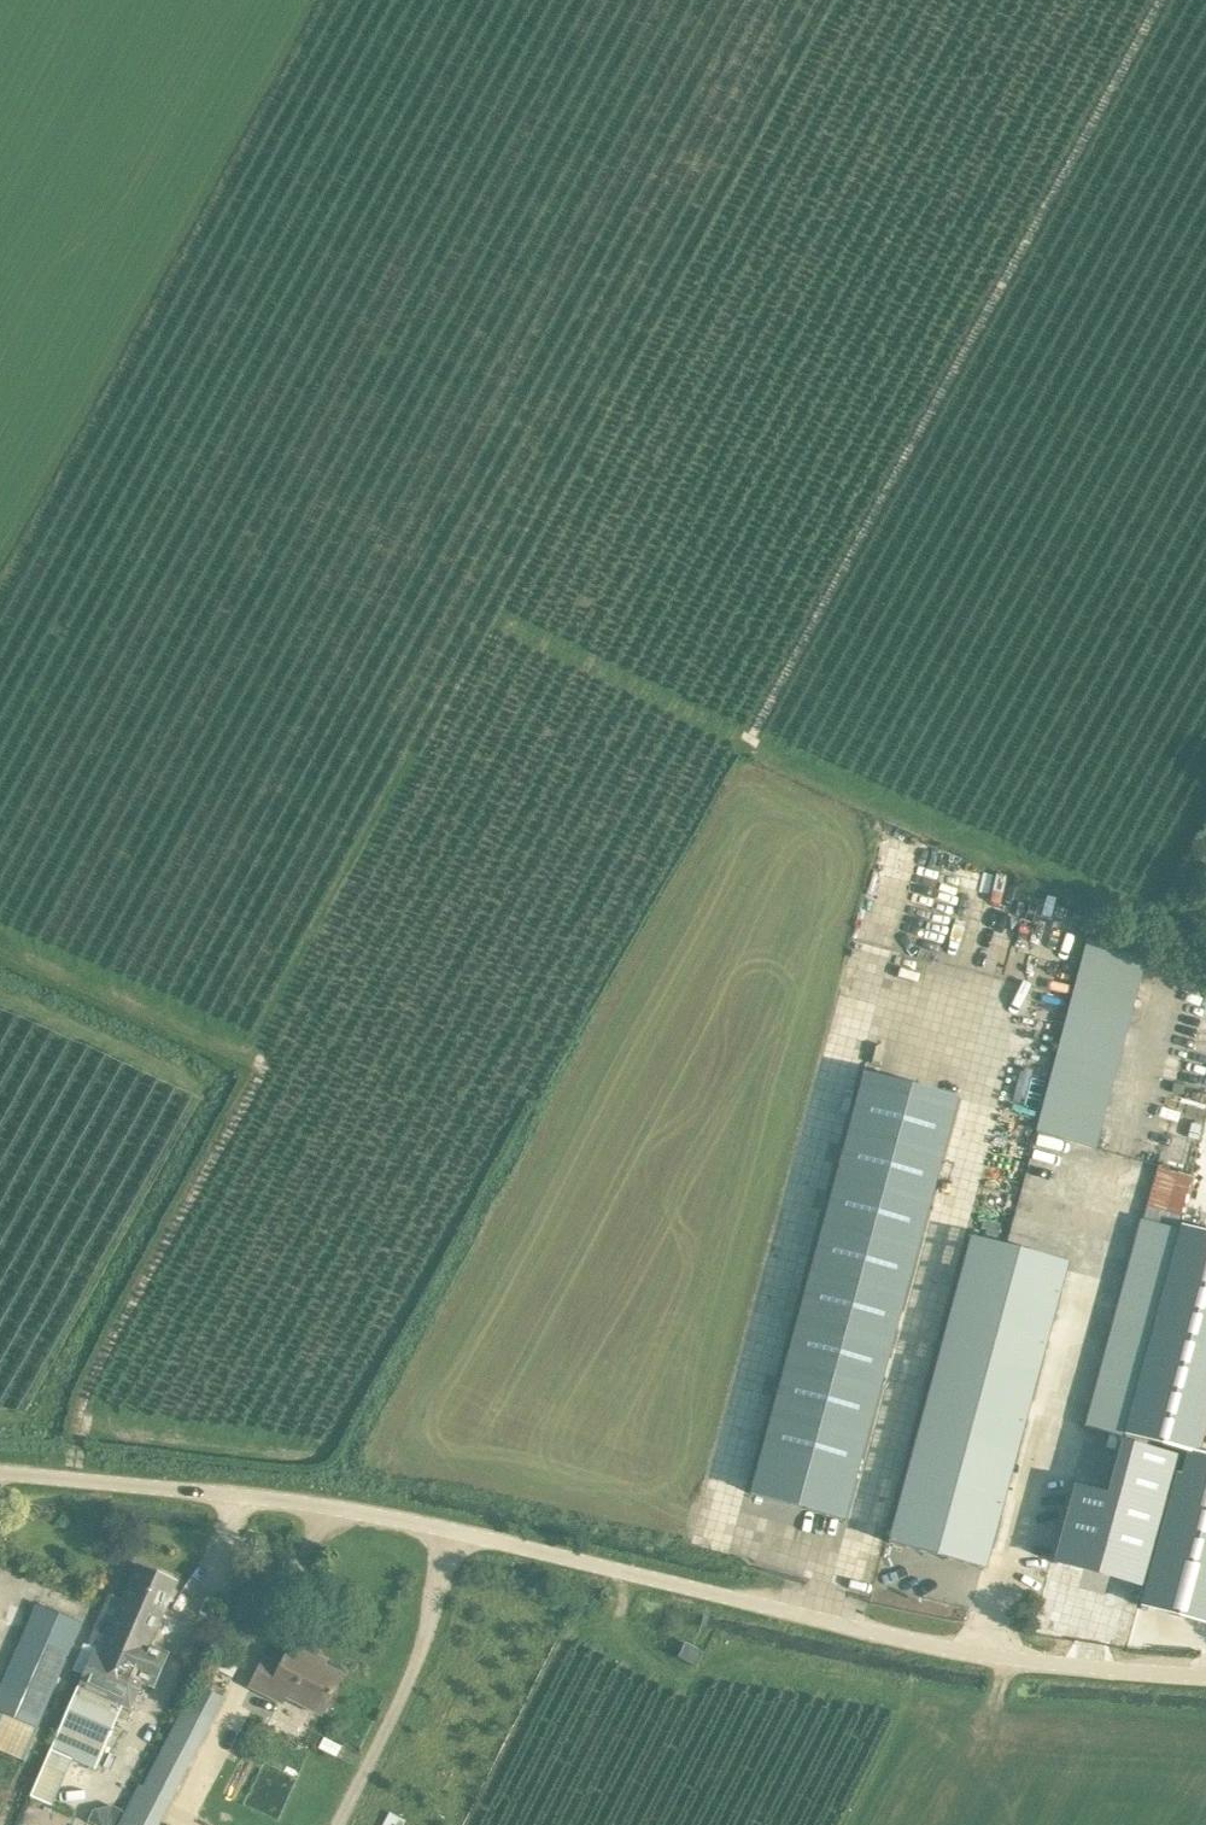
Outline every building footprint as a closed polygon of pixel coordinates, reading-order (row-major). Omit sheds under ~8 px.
[(1094,1148),(1145,955),(1087,939),(1036,1131),(1094,1148)] [(863,1072),(833,1185),(928,1211),(959,1098),(863,1072)] [(1189,1177),(1158,1168),(1143,1222),(1175,1231),(1179,1216),(1189,1177)] [(833,1185),(799,1308),(895,1335),(928,1211),(833,1185)] [(1143,1222),(1140,1221),(1085,1427),(1109,1433),(1106,1448),(1115,1450),(1119,1436),(1120,1436),(1175,1231),(1143,1222)] [(1170,1255),(1205,1265),(1205,1237),(1177,1230),(1170,1255)] [(970,1238),(957,1289),(1053,1315),(1066,1264),(970,1238)] [(1163,1281),(1205,1292),(1205,1265),(1170,1255),(1163,1281)] [(1156,1307),(1205,1320),(1205,1292),(1163,1281),(1156,1307)] [(957,1289),(940,1352),(1036,1378),(1053,1315),(957,1289)] [(1150,1333),(1205,1349),(1205,1320),(1156,1307),(1150,1333)] [(799,1308),(763,1444),(858,1469),(895,1335),(799,1308)] [(1142,1359),(1205,1376),(1205,1349),(1150,1333),(1142,1359)] [(940,1352),(917,1436),(1013,1462),(1036,1378),(940,1352)] [(1135,1385),(1205,1404),(1205,1376),(1142,1359),(1135,1385)] [(1128,1411),(1200,1430),(1205,1408),(1205,1404),(1135,1385),(1128,1411)] [(1128,1411),(1122,1437),(1182,1453),(1183,1450),(1194,1453),(1200,1430),(1128,1411)] [(1013,1462),(917,1436),(888,1543),(984,1569),(1005,1493),(1013,1462)] [(1119,1496),(1099,1567),(1142,1579),(1174,1457),(1120,1442),(1107,1493),(1119,1496)] [(763,1444),(749,1494),(845,1520),(858,1469),(763,1444)] [(1165,1501),(1200,1510),(1205,1488),(1205,1456),(1194,1453),(1183,1450),(1182,1453),(1177,1473),(1172,1471),(1165,1501)] [(1075,1483),(1056,1555),(1099,1567),(1119,1496),(1107,1493),(1075,1483)] [(1158,1526),(1205,1538),(1205,1512),(1200,1510),(1165,1501),(1158,1526)] [(1151,1551),(1187,1561),(1205,1566),(1205,1538),(1158,1526),(1151,1551)] [(1151,1551),(1138,1604),(1173,1613),(1187,1561),(1151,1551)] [(1173,1613),(1205,1621),(1205,1566),(1187,1561),(1173,1613)] [(109,1594),(88,1641),(87,1645),(86,1645),(119,1659),(155,1573),(136,1565),(121,1598),(109,1594)] [(175,1582),(155,1573),(119,1659),(157,1675),(167,1653),(148,1645),(175,1582)] [(38,1726),(81,1624),(36,1605),(0,1686),(0,1750),(22,1760),(37,1726),(38,1726)] [(157,1675),(119,1659),(86,1645),(87,1645),(83,1643),(72,1670),(81,1673),(50,1749),(94,1767),(121,1706),(129,1709),(141,1682),(152,1687),(157,1675)] [(270,1692),(319,1717),(341,1674),(315,1661),(317,1656),(292,1643),(281,1665),(264,1657),(249,1689),(267,1698),(270,1692)] [(695,1666),(702,1652),(685,1643),(677,1656),(695,1666)] [(216,1652),(210,1665),(233,1677),(240,1665),(216,1652)] [(117,1824),(158,1824),(213,1718),(223,1698),(194,1684),(184,1704),(141,1787),(137,1785),(127,1806),(117,1824)] [(67,1769),(44,1760),(28,1796),(52,1806),(67,1769)] [(405,1818),(391,1811),(384,1824),(402,1824),(405,1818)]
